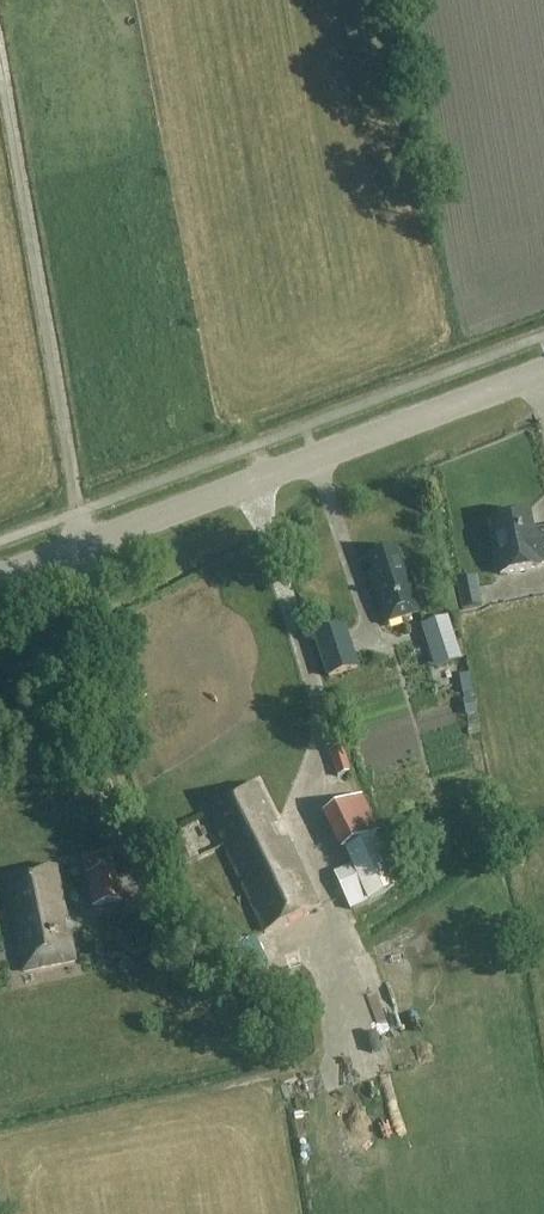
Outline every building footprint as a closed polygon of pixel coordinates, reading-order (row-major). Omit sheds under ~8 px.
[(530,515),(493,522),(499,554),(496,555),(500,576),(540,569),(540,566),(543,565),(543,531),(534,533),(530,515)] [(385,626),(426,613),(414,575),(407,577),(399,551),(371,559),(377,580),(371,583),(385,626)] [(482,607),(479,594),(460,598),(462,611),(482,607)] [(435,669),(438,668),(458,661),(462,660),(449,618),(421,627),(435,669)] [(315,639),(329,678),(357,668),(344,628),(315,639)] [(467,675),(459,676),(462,694),(471,692),(473,692),(470,674),(467,675)] [(343,748),(329,753),(337,778),(351,773),(343,748)] [(263,935),(268,933),(318,907),(286,843),(284,840),(278,842),(273,833),(271,830),(276,825),(256,785),(205,810),(263,935)] [(362,796),(322,816),(341,854),(345,852),(375,836),(381,833),(362,796)] [(200,862),(186,835),(170,842),(184,870),(200,862)] [(375,836),(345,852),(351,866),(368,903),(399,888),(375,836)] [(92,859),(96,870),(117,862),(113,850),(92,859)] [(350,911),(368,903),(351,866),(334,874),(350,911)] [(2,879),(21,973),(75,962),(56,868),(2,879)] [(87,876),(93,907),(121,902),(115,870),(87,876)] [(244,992),(271,984),(262,966),(238,978),(244,992)]
